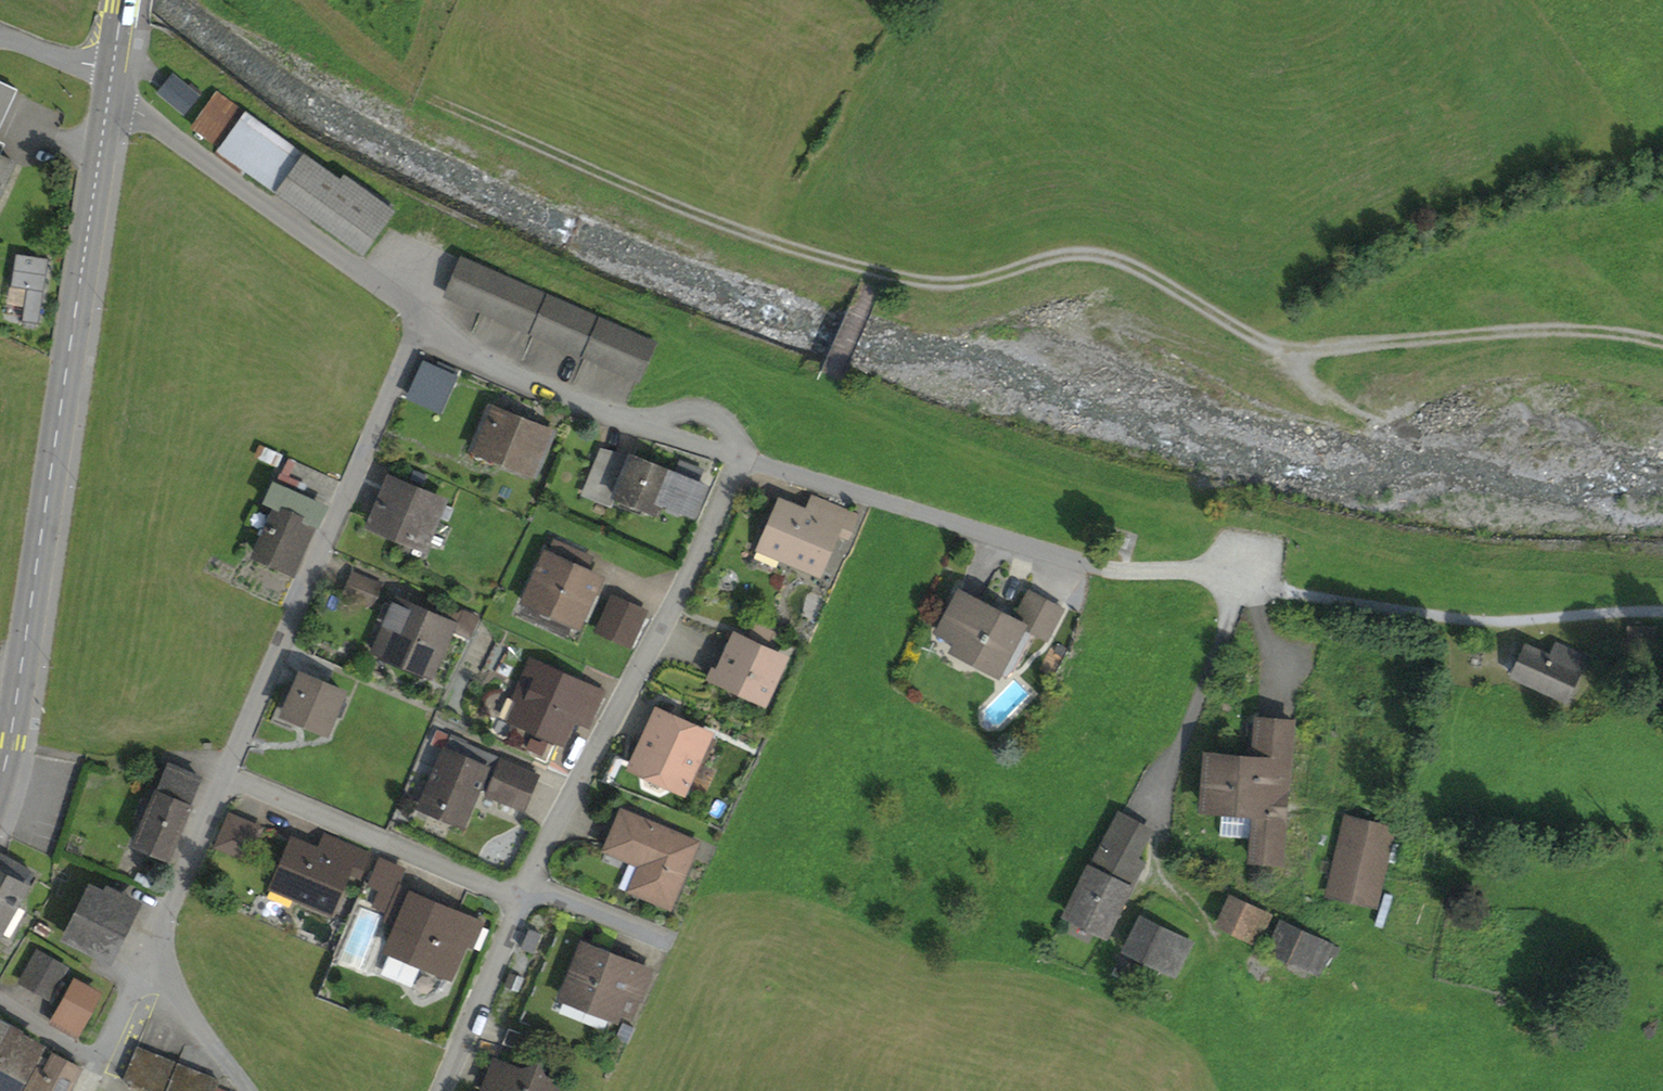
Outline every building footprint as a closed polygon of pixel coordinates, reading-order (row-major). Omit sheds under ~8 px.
[(198,97),(172,76),(159,91),(185,113),(198,97)] [(16,90),(0,82),(0,124),(16,90)] [(341,182),(217,93),(191,128),(362,251),(390,211),(344,178),(341,182)] [(13,161),(0,155),(0,188),(13,161)] [(16,254),(10,286),(26,289),(21,321),(38,323),(48,259),(16,254)] [(462,260),(447,295),(482,310),(497,275),(462,260)] [(497,275),(482,310),(499,318),(515,283),(497,275)] [(515,283),(499,318),(517,325),(532,290),(515,283)] [(532,290),(517,325),(534,333),(549,298),(532,290)] [(549,298),(534,333),(568,348),(584,313),(549,298)] [(584,313),(568,348),(586,356),(601,321),(584,313)] [(586,356),(603,363),(618,328),(601,321),(586,356)] [(636,336),(618,328),(603,363),(620,371),(636,336)] [(636,336),(620,371),(638,378),(653,344),(636,336)] [(405,398),(440,414),(458,375),(423,359),(405,398)] [(634,377),(609,370),(604,385),(629,392),(634,377)] [(492,405),(475,447),(534,472),(550,432),(519,419),(521,416),(492,405)] [(599,453),(584,490),(613,502),(615,496),(655,513),(661,499),(693,512),(705,483),(697,479),(701,471),(680,462),(676,474),(632,456),(630,461),(599,453)] [(391,482),(374,523),(422,542),(434,514),(438,504),(438,502),(391,482)] [(279,508),(257,555),(293,572),(322,509),(275,488),(268,503),(279,508)] [(804,514),(815,519),(822,502),(811,498),(804,514)] [(783,505),(764,547),(816,569),(832,532),(835,527),(847,533),(855,516),(822,502),(815,519),(804,514),(783,505)] [(434,514),(447,520),(452,509),(438,504),(434,514)] [(845,538),(847,533),(835,527),(832,532),(845,538)] [(528,598),(578,620),(597,578),(574,568),(581,554),(554,542),(528,598)] [(344,593),(372,605),(380,585),(353,573),(344,593)] [(1022,625),(1045,637),(1060,610),(1030,594),(1015,622),(960,592),(942,626),(961,636),(958,642),(978,652),(973,661),(997,673),(1022,625)] [(450,632),(470,641),(480,618),(462,610),(457,614),(428,600),(422,613),(452,627),(450,632)] [(598,630),(630,645),(643,615),(611,600),(598,630)] [(376,649),(431,673),(450,632),(452,627),(422,613),(397,602),(394,607),(387,624),(376,649)] [(377,619),(387,624),(394,607),(385,602),(377,619)] [(765,651),(773,634),(756,626),(748,643),(765,651)] [(725,686),(727,682),(765,699),(784,660),(765,651),(748,643),(734,637),(718,672),(713,669),(709,679),(725,686)] [(1556,643),(1550,656),(1526,646),(1512,676),(1567,700),(1586,657),(1556,643)] [(530,693),(519,716),(560,734),(568,716),(581,687),(530,665),(520,688),(530,693)] [(299,695),(290,717),(325,732),(342,692),(300,674),(293,692),(299,695)] [(1654,701),(1662,706),(1662,687),(1661,686),(1654,701)] [(601,696),(581,687),(568,716),(588,725),(601,696)] [(509,711),(519,716),(530,693),(520,688),(509,711)] [(283,714),(290,717),(299,695),(293,692),(283,714)] [(658,713),(635,764),(683,786),(707,735),(658,713)] [(1281,860),(1293,725),(1257,721),(1254,761),(1208,757),(1205,788),(1202,788),(1202,799),(1204,800),(1203,806),(1222,808),(1220,835),(1253,837),(1251,858),(1281,860)] [(449,736),(422,800),(465,818),(477,788),(486,767),(461,756),(466,743),(449,736)] [(477,788),(487,793),(502,761),(502,759),(466,743),(461,756),(486,767),(477,788)] [(502,761),(487,793),(520,807),(534,775),(502,761)] [(168,765),(135,844),(167,857),(200,779),(168,765)] [(1348,819),(1390,829),(1393,815),(1351,806),(1348,819)] [(653,869),(642,894),(668,905),(695,844),(623,812),(607,849),(643,865),(653,869)] [(230,816),(217,846),(247,858),(260,828),(230,816)] [(1133,860),(1148,832),(1120,817),(1068,914),(1105,933),(1141,864),(1133,860)] [(1348,819),(1331,893),(1373,903),(1390,829),(1348,819)] [(316,853),(327,857),(334,841),(323,836),(316,853)] [(295,843),(277,886),(329,908),(345,871),(347,866),(360,871),(367,855),(334,841),(327,857),(316,853),(295,843)] [(32,874),(0,856),(0,930),(9,935),(23,911),(14,907),(32,874)] [(381,861),(372,884),(381,888),(392,892),(401,870),(381,861)] [(632,890),(642,894),(653,869),(643,865),(632,890)] [(358,876),(360,871),(347,866),(345,871),(358,876)] [(385,909),(392,892),(381,888),(374,905),(385,909)] [(130,910),(134,903),(109,890),(105,897),(130,910)] [(414,980),(420,965),(449,977),(464,942),(472,921),(401,890),(388,922),(398,926),(383,967),(414,980)] [(91,891),(68,937),(107,956),(130,910),(105,897),(91,891)] [(1328,904),(1370,914),(1373,903),(1331,893),(1328,904)] [(1257,939),(1268,915),(1231,895),(1219,920),(1257,939)] [(1176,972),(1192,943),(1141,917),(1126,947),(1176,972)] [(481,924),(472,921),(464,942),(472,945),(481,924)] [(1271,949),(1327,974),(1340,948),(1282,921),(1271,949)] [(532,953),(540,934),(529,929),(521,948),(532,953)] [(584,946),(567,988),(588,997),(590,1004),(631,1018),(650,971),(584,946)] [(38,951),(21,981),(49,997),(66,968),(38,951)] [(73,980),(52,1022),(73,1035),(96,993),(73,980)] [(9,1024),(0,1019),(0,1042),(9,1024)] [(20,1031),(9,1024),(0,1042),(0,1090),(16,1090),(38,1050),(16,1038),(20,1031)] [(503,1044),(530,1055),(536,1040),(508,1028),(503,1044)] [(123,1080),(149,1090),(151,1090),(164,1059),(136,1048),(123,1080)] [(23,1090),(66,1090),(77,1068),(53,1056),(50,1061),(41,1056),(23,1090)] [(151,1090),(167,1090),(178,1064),(164,1059),(151,1090)] [(560,1083),(543,1076),(538,1064),(526,1068),(524,1071),(496,1060),(484,1089),(490,1090),(557,1090),(560,1083)] [(167,1090),(182,1090),(191,1070),(178,1064),(167,1090)] [(182,1090),(198,1090),(204,1075),(191,1070),(182,1090)] [(198,1090),(215,1090),(219,1081),(204,1075),(198,1090)]
